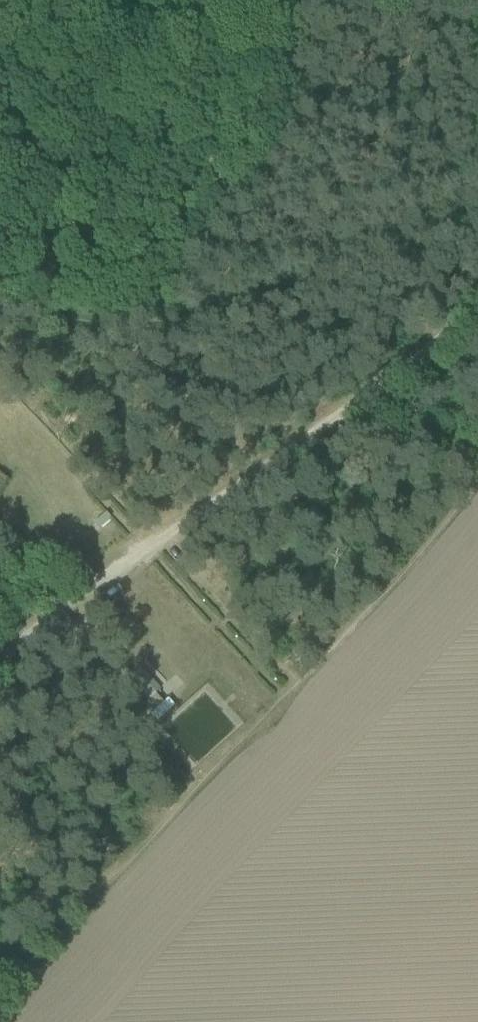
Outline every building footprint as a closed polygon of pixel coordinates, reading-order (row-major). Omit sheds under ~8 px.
[(155,722),(173,707),(139,667),(128,676),(152,705),(146,711),(155,722)]
